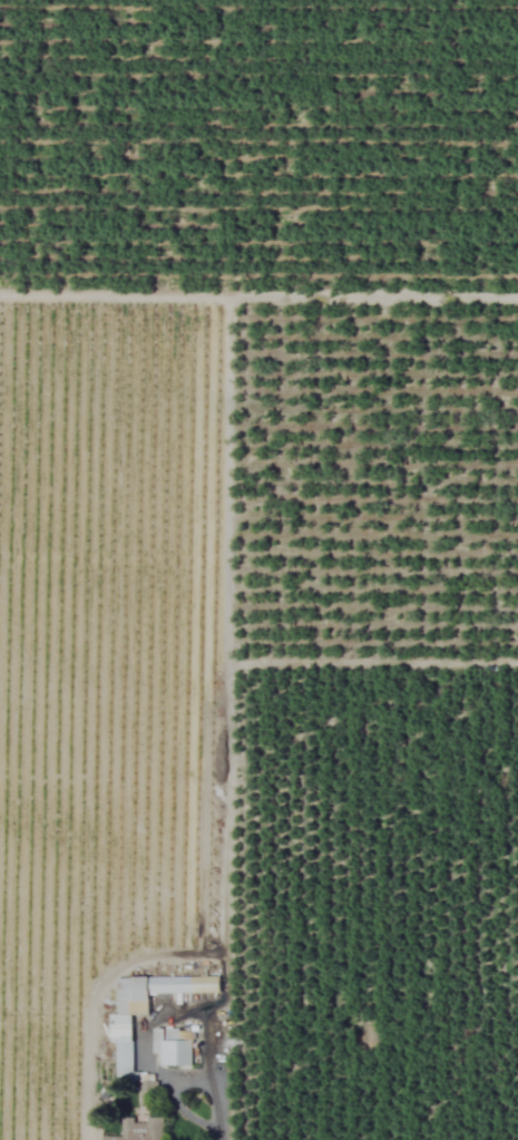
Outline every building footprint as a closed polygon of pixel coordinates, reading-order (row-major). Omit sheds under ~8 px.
[(115,978),(116,1015),(108,1015),(109,1043),(114,1043),(115,1082),(137,1082),(136,1074),(131,1074),(131,1015),(147,1015),(147,994),(219,993),(218,977),(115,978)] [(162,1066),(190,1066),(189,1041),(178,1041),(177,1029),(153,1029),(153,1054),(161,1054),(162,1066)] [(120,1137),(100,1137),(100,1139),(161,1139),(162,1118),(144,1118),(144,1124),(132,1123),(132,1118),(120,1118),(120,1137)]
